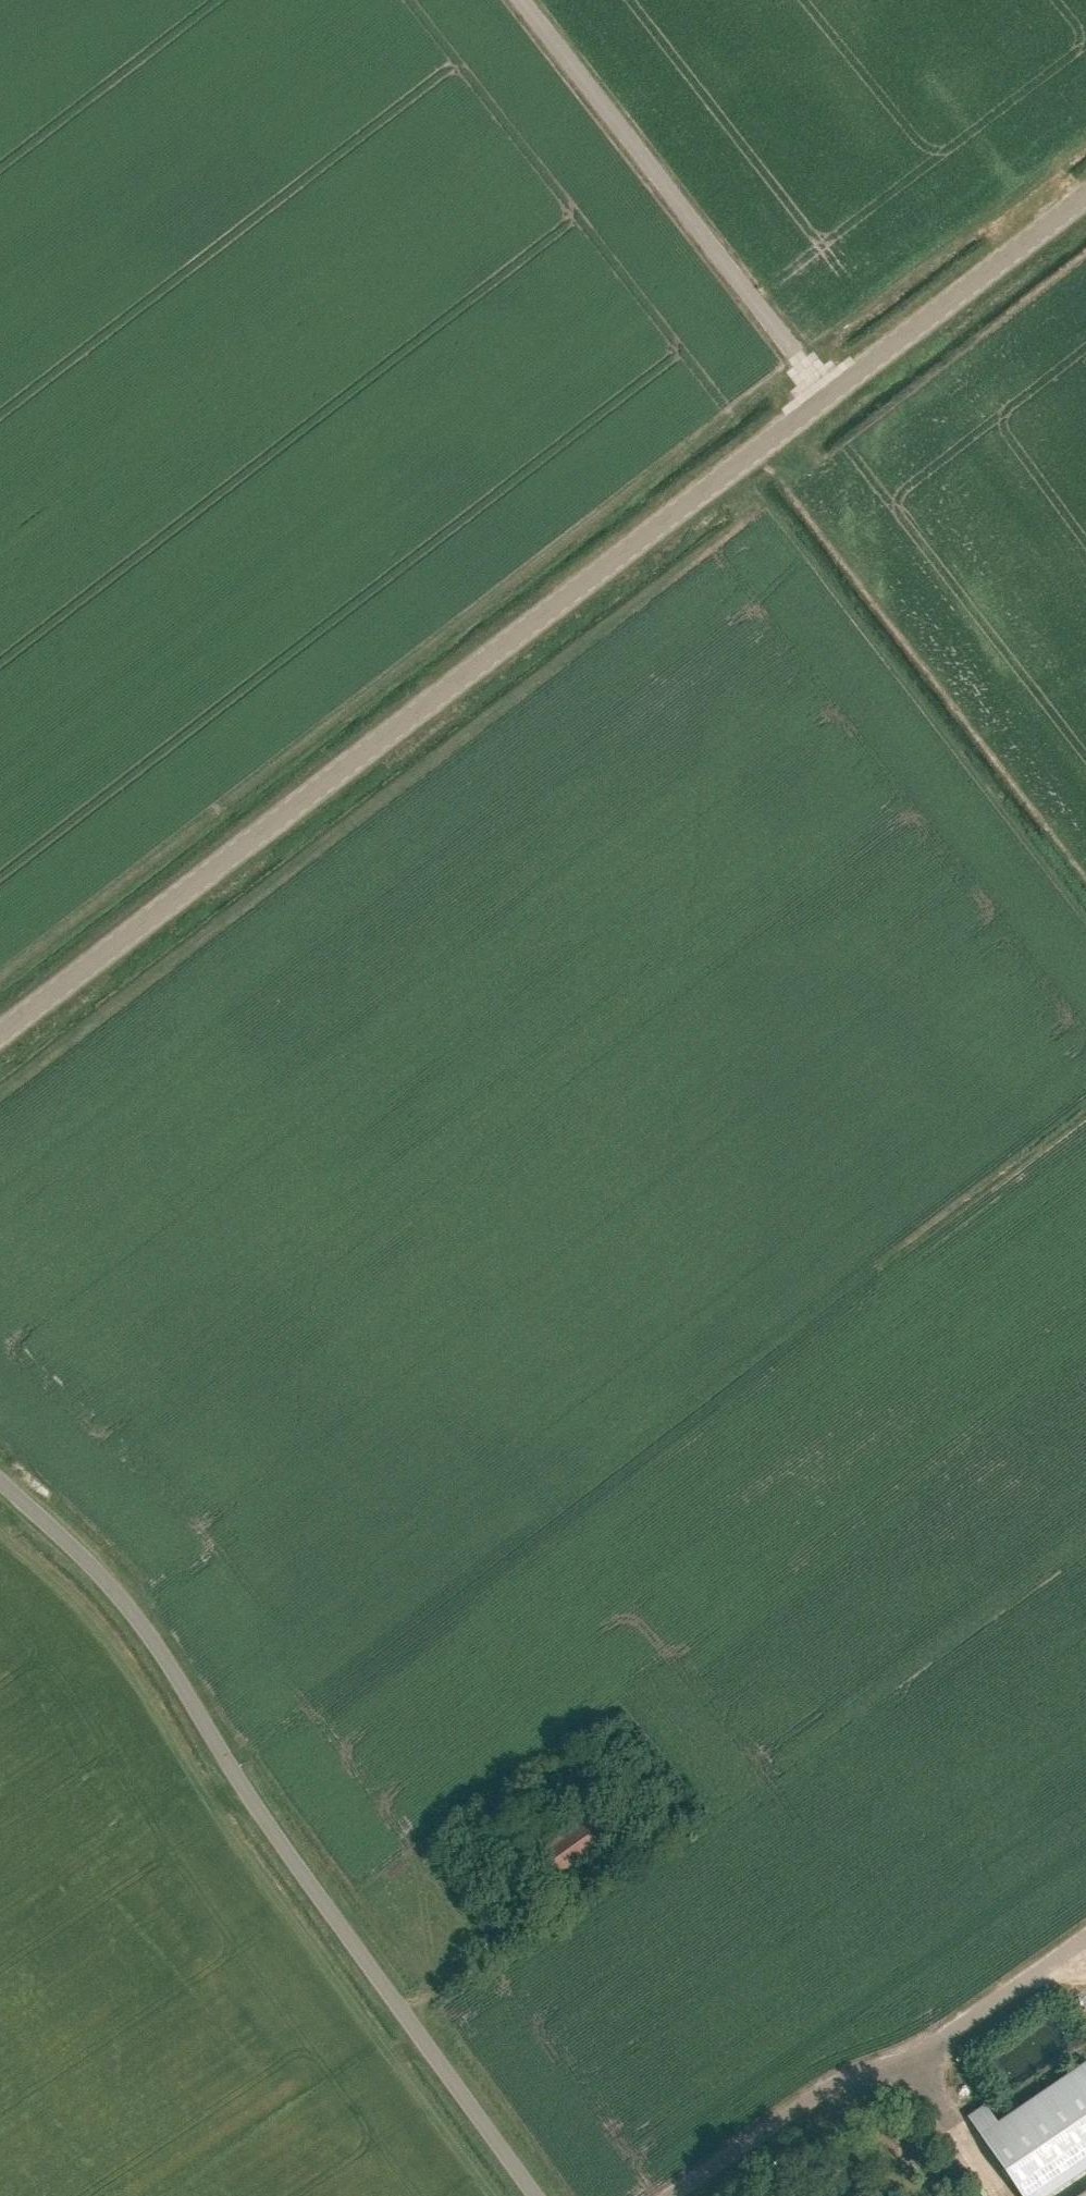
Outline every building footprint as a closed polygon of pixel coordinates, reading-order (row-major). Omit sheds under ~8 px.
[(605,1846),(583,1815),(538,1848),(557,1875),(575,1862),(577,1865),(604,1846),(605,1846)] [(1024,2195),(1046,2195),(1085,2169),(1085,2061),(996,2122),(985,2105),(969,2115),(1024,2195)] [(1074,2195),(1085,2195),(1085,2188),(1074,2195)]
